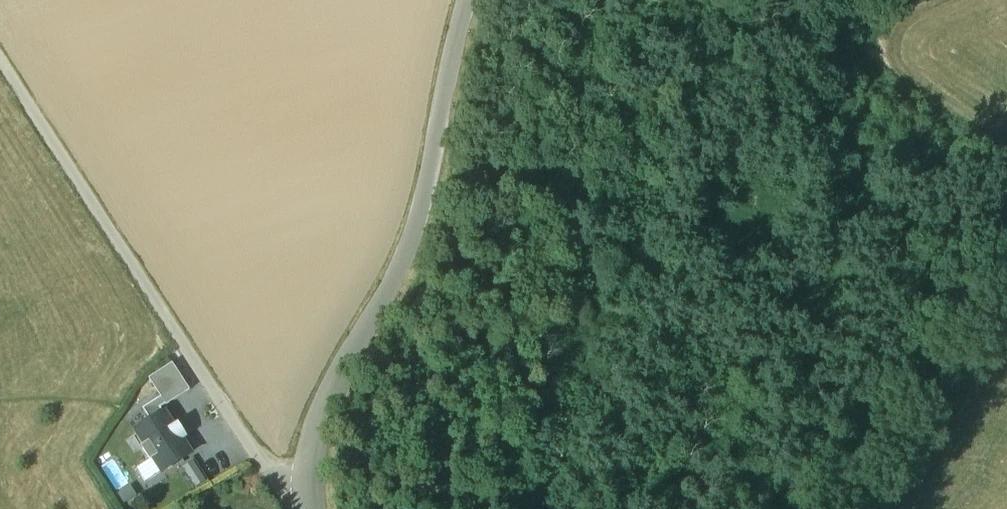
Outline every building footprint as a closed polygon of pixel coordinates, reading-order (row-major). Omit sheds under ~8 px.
[(172,363),(149,378),(161,397),(166,405),(190,390),(172,363)] [(161,397),(142,408),(151,422),(164,413),(160,408),(166,405),(161,397)] [(151,422),(136,431),(145,445),(142,447),(150,460),(153,458),(162,472),(190,453),(181,438),(184,436),(177,426),(174,428),(164,413),(151,422)] [(196,459),(184,465),(194,487),(206,482),(196,459)]
